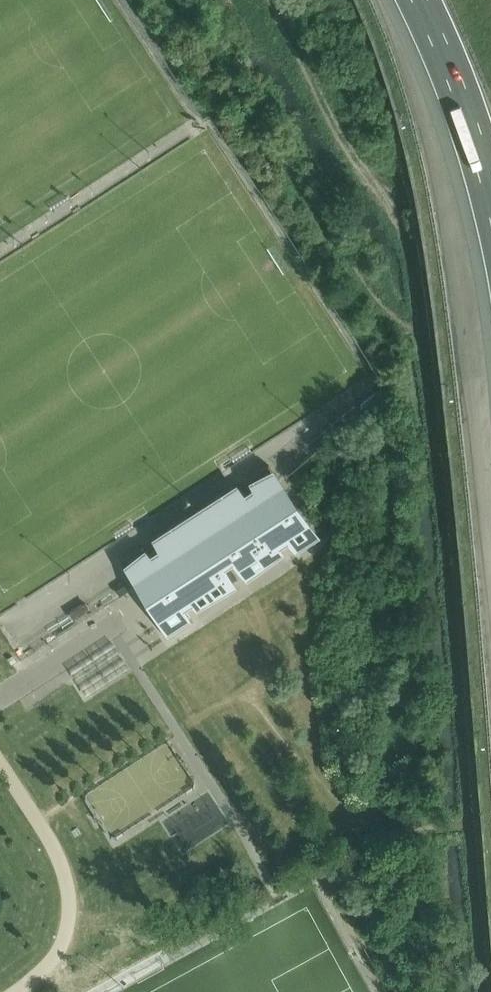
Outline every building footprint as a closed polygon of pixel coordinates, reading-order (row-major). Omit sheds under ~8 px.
[(122,560),(152,606),(170,635),(168,637),(168,638),(192,623),(183,607),(191,602),(196,609),(234,584),(226,568),(234,563),(245,577),(283,553),(279,545),(287,540),(298,554),(321,539),(320,539),(318,540),(269,465),(248,479),(255,493),(247,497),(237,484),(235,480),(150,535),(153,539),(160,553),(153,558),(143,546),(122,560)]
